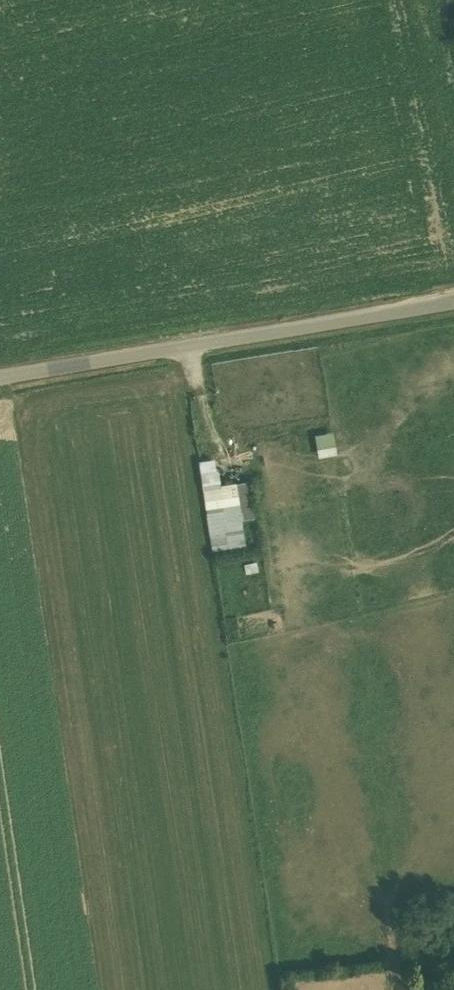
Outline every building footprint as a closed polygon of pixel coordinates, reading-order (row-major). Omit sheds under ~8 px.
[(321,455),(339,453),(336,431),(318,433),(321,455)] [(218,457),(200,460),(214,550),(248,545),(244,519),(257,517),(251,480),(223,484),(218,457)]
